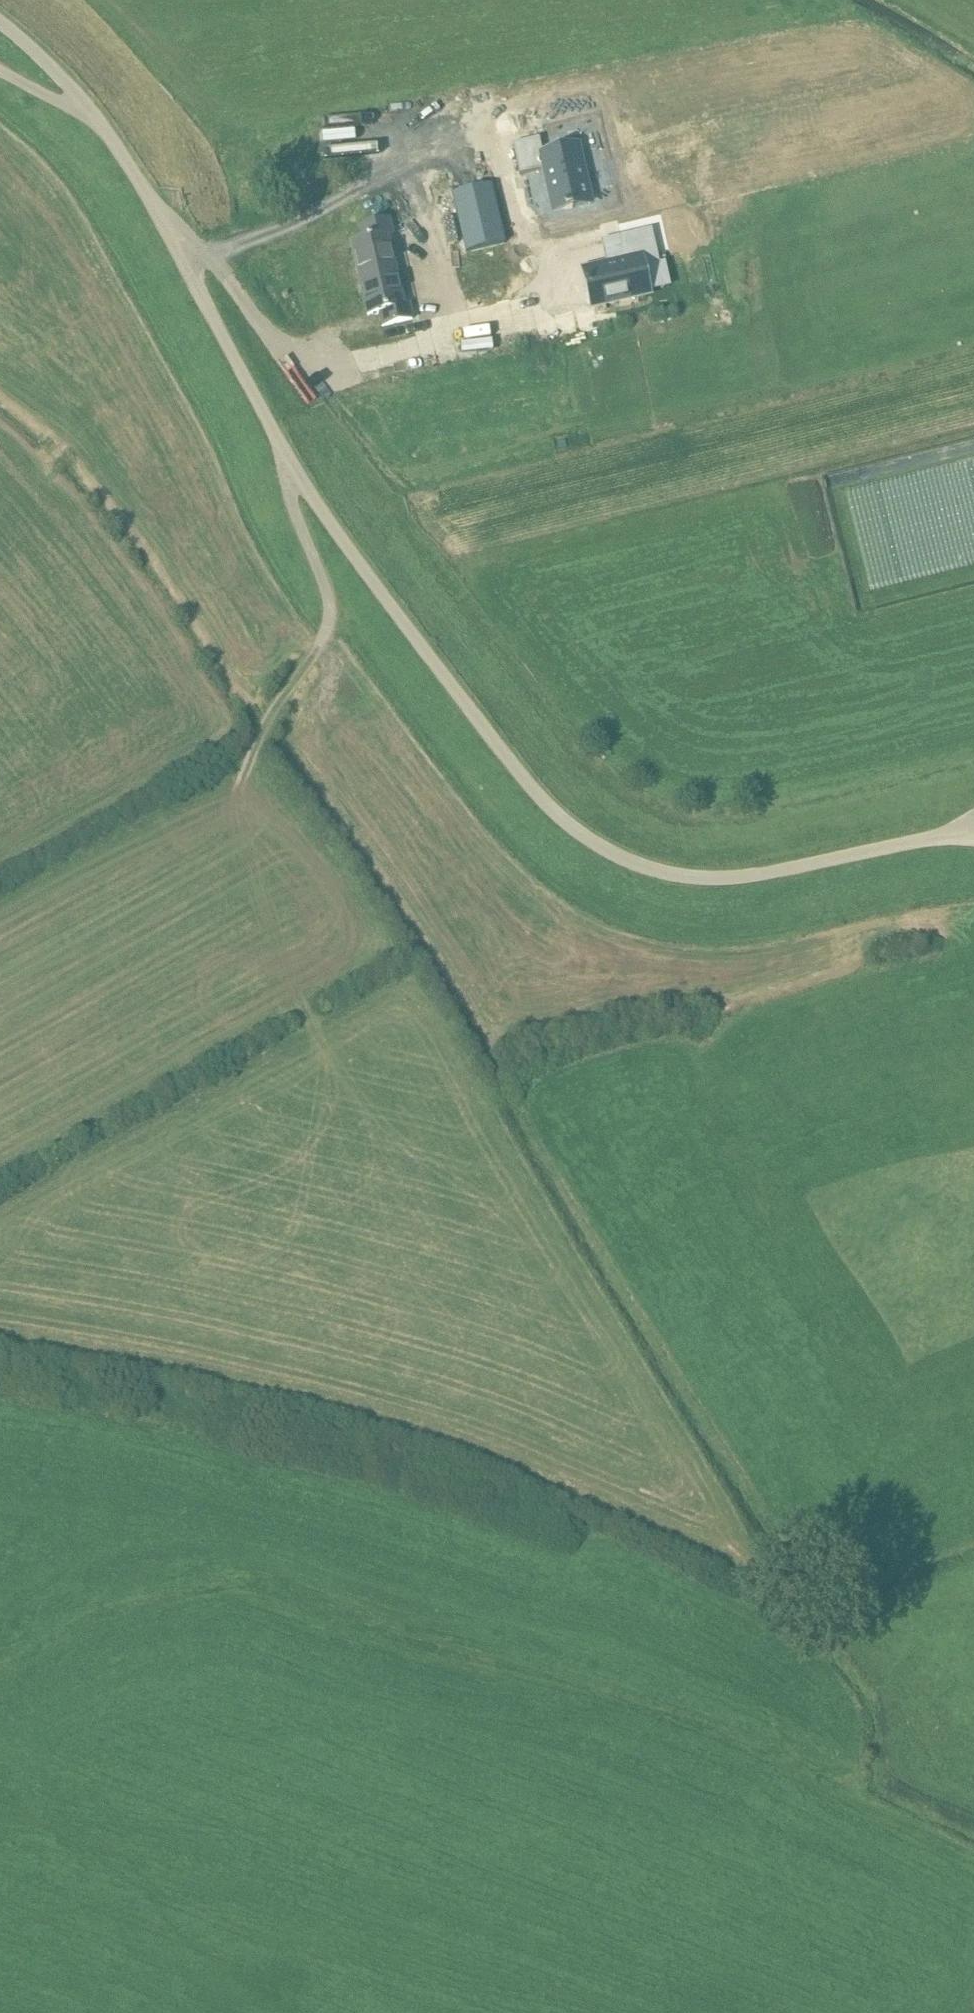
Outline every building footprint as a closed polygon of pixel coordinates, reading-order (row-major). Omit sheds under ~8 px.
[(539,138),(513,144),(520,174),(544,168),(554,211),(566,208),(566,209),(573,208),(572,207),(590,202),(578,147),(544,156),(539,138)] [(362,239),(351,242),(359,279),(396,270),(388,235),(393,233),(392,230),(390,221),(390,219),(359,226),(362,239)] [(607,265),(585,270),(593,306),(648,294),(648,292),(643,269),(660,265),(659,263),(652,229),(621,236),(627,261),(607,265)] [(396,270),(359,279),(368,315),(379,312),(382,326),(413,319),(409,305),(404,306),(396,270)]
